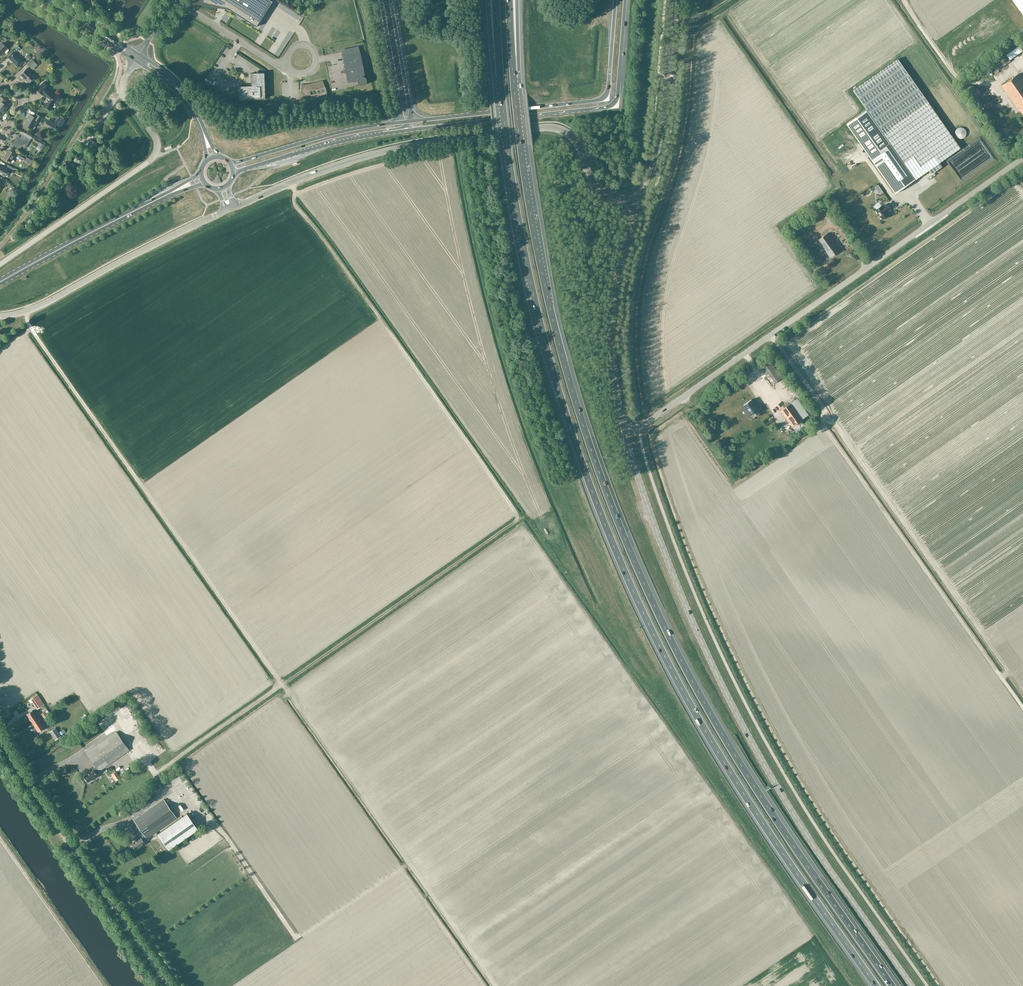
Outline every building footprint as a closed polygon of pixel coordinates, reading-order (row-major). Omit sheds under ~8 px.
[(197,1),(227,8),(256,27),(256,26),(254,25),(270,0),(272,2),(272,1),(271,0),(198,0),(197,1)] [(1022,14),(1022,0),(1013,0),(1022,14)] [(1011,60),(1022,50),(1022,47),(1017,39),(1003,49),(987,60),(995,72),(1011,61),(1011,60)] [(347,82),(357,81),(357,82),(358,83),(359,84),(359,85),(360,85),(362,85),(363,85),(364,85),(365,84),(366,83),(366,82),(366,80),(366,79),(366,78),(365,77),(364,77),(358,46),(341,50),(345,70),(343,70),(343,73),(345,73),(347,82)] [(8,57),(18,67),(24,62),(14,51),(8,57)] [(867,110),(847,124),(895,193),(929,170),(931,174),(942,166),(940,163),(961,148),(898,59),(853,90),(867,110)] [(20,75),(29,83),(35,77),(27,68),(20,75)] [(239,86),(240,99),(265,98),(264,73),(251,73),(252,88),(251,88),(250,86),(248,86),(248,88),(247,88),(247,86),(239,86)] [(1022,113),(1022,77),(1020,73),(1002,85),(1020,110),(1021,110),(1022,113)] [(326,91),(325,87),(325,86),(324,87),(322,81),(323,81),(321,81),(319,82),(315,83),(312,83),(309,84),(305,84),(301,85),(302,91),(301,91),(301,95),(301,96),(302,96),(302,97),(304,97),(308,97),(314,96),(320,95),(326,93),(326,91),(327,91),(326,91)] [(37,89),(44,97),(45,97),(46,97),(48,97),(48,102),(47,102),(46,103),(46,104),(44,106),(51,111),(51,110),(53,107),(54,102),(60,102),(60,100),(61,99),(61,98),(60,97),(59,94),(54,95),(49,89),(50,88),(44,82),(44,83),(38,89),(37,89)] [(976,89),(975,88),(973,85),(970,87),(969,85),(965,87),(970,94),(972,93),(976,98),(982,94),(978,88),(976,89)] [(4,112),(8,107),(4,104),(6,100),(1,97),(0,98),(0,109),(4,112)] [(40,123),(43,118),(37,114),(35,117),(30,115),(24,125),(32,130),(38,121),(40,123)] [(960,138),(961,139),(962,138),(963,138),(964,138),(965,137),(965,136),(966,136),(966,135),(966,134),(967,133),(966,132),(966,131),(966,130),(965,129),(964,128),(963,128),(962,127),(961,127),(960,127),(959,127),(958,128),(957,129),(956,130),(956,131),(955,131),(955,132),(955,133),(955,134),(956,135),(956,136),(957,137),(958,138),(959,138),(960,138)] [(17,136),(12,145),(20,149),(22,146),(26,148),(31,140),(22,135),(21,138),(17,136)] [(846,147),(836,155),(838,158),(848,151),(846,147)] [(4,159),(11,163),(16,154),(9,150),(4,159)] [(846,170),(856,163),(852,157),(842,164),(846,170)] [(15,170),(9,166),(7,169),(0,165),(0,174),(5,177),(8,172),(12,174),(15,170)] [(878,185),(875,187),(880,195),(883,192),(878,185)] [(875,210),(882,220),(889,215),(886,212),(891,209),(887,203),(883,207),(882,205),(875,210)] [(814,213),(817,217),(827,210),(824,206),(814,213)] [(817,240),(830,258),(839,251),(827,233),(817,240)] [(761,368),(772,384),(782,377),(770,361),(761,368)] [(751,399),(744,405),(752,415),(759,410),(751,399)] [(780,410),(792,426),(808,415),(797,399),(780,410)] [(783,429),(786,437),(791,434),(790,431),(787,433),(785,428),(783,429)] [(36,695),(30,698),(37,709),(43,705),(36,695)] [(29,717),(33,722),(40,717),(39,715),(37,717),(32,710),(27,714),(29,717)] [(40,717),(33,722),(39,731),(44,728),(42,724),(40,721),(42,720),(40,717)] [(61,736),(55,728),(49,732),(55,740),(61,736)] [(96,772),(100,770),(100,771),(130,750),(117,731),(87,752),(97,767),(94,769),(84,776),(88,782),(98,775),(96,772)] [(116,771),(111,774),(115,780),(120,777),(116,771)] [(144,840),(147,838),(177,817),(164,798),(134,819),(144,835),(142,837),(142,836),(132,843),(136,849),(146,842),(144,840)] [(157,834),(169,851),(171,850),(170,848),(198,829),(187,813),(157,834)]
